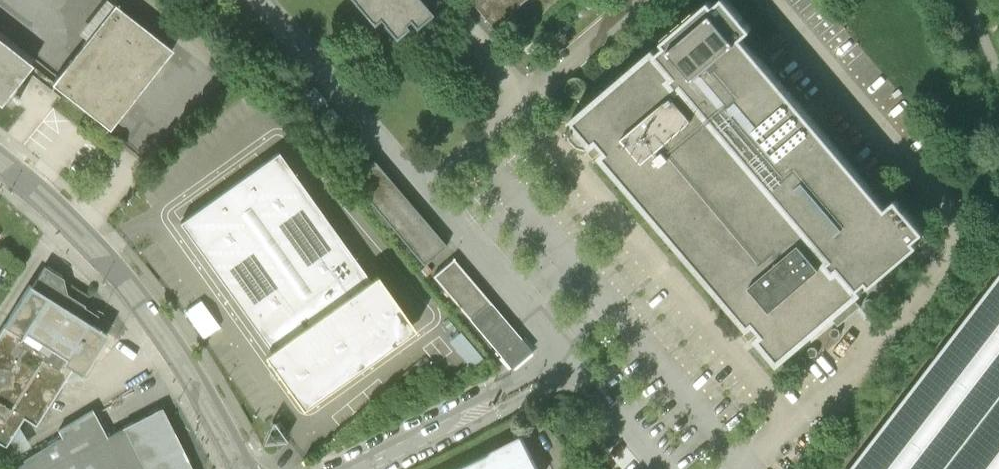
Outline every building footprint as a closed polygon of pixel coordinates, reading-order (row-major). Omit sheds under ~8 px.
[(92,21),(99,27),(118,4),(113,0),(109,0),(92,21)] [(367,24),(378,15),(395,35),(401,28),(398,25),(405,19),(411,27),(428,13),(417,0),(346,0),(367,24)] [(493,28),(525,0),(469,0),(493,28)] [(571,119),(592,143),(597,139),(607,150),(602,155),(749,327),(754,322),(765,334),(760,338),(780,362),(862,292),(859,289),(869,280),(873,284),(920,244),(916,239),(926,231),(898,199),(888,208),(741,37),(752,27),(729,0),(719,0),(714,4),(710,0),(708,0),(662,38),(667,43),(656,52),(653,48),(571,119)] [(56,84),(114,129),(177,51),(119,5),(56,84)] [(2,106),(18,87),(33,67),(0,41),(0,104),(2,106)] [(279,154),(182,224),(234,299),(288,375),(308,402),(407,330),(279,154)] [(372,160),(350,178),(423,265),(445,247),(372,160)] [(433,277),(511,369),(531,352),(453,260),(433,277)] [(0,330),(0,452),(17,424),(30,432),(64,378),(75,384),(101,341),(69,321),(83,298),(44,274),(37,270),(0,330)] [(998,412),(998,279),(852,468),(955,468),(998,412)] [(211,345),(228,334),(206,300),(189,311),(211,345)] [(955,468),(998,468),(998,412),(955,468)] [(159,414),(104,440),(93,415),(56,433),(59,442),(25,458),(27,465),(18,468),(189,468),(159,414)] [(523,437),(458,468),(538,468),(523,437)]
